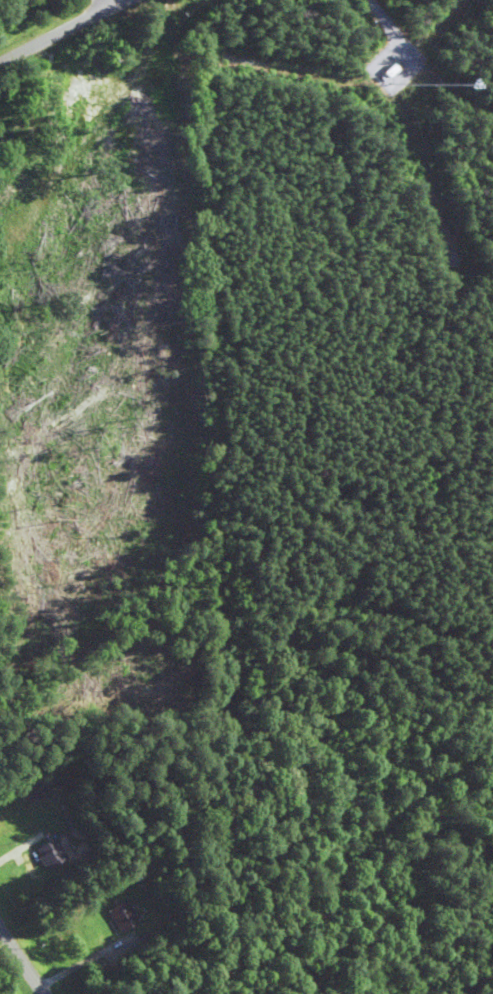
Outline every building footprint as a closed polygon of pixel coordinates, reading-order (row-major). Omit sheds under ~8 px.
[(45,871),(65,858),(50,836),(30,849),(45,871)] [(102,910),(115,933),(135,921),(121,898),(102,910)]
